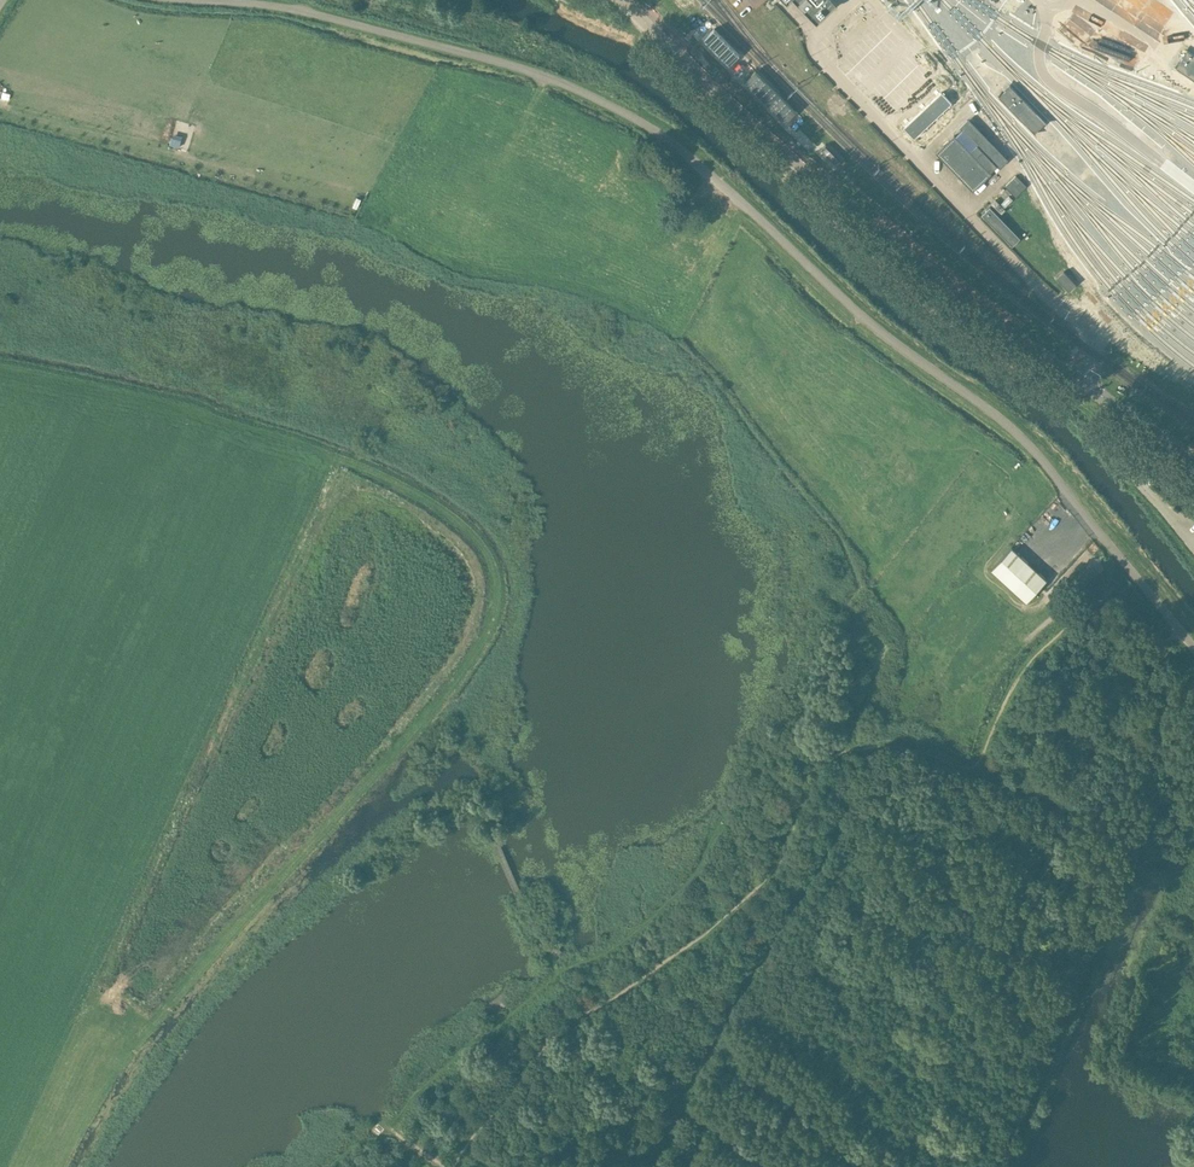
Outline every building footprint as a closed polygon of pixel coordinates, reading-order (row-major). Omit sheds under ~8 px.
[(816,16),(832,0),(801,0),(816,16)] [(1193,80),(1193,55),(1187,50),(1175,67),(1193,80)] [(998,96),(1033,132),(1044,121),(1009,85),(998,96)] [(914,138),(951,102),(941,92),(904,127),(914,138)] [(991,174),(989,172),(996,165),(999,168),(1008,159),(968,119),(960,127),(976,144),(969,151),(954,135),(936,152),(973,191),(991,174)] [(1026,187),(1016,176),(1005,186),(1015,196),(1026,187)] [(361,199),(357,197),(353,207),(357,209),(361,199)] [(1020,237),(990,206),(981,214),(1012,245),(1020,237)] [(1056,278),(1068,290),(1075,284),(1064,271),(1056,278)] [(1047,579),(1011,546),(990,569),(1026,602),(1047,579)] [(1095,572),(1090,567),(1069,590),(1074,595),(1095,572)] [(556,946),(550,950),(555,956),(562,950),(558,946),(557,945),(556,946)]
